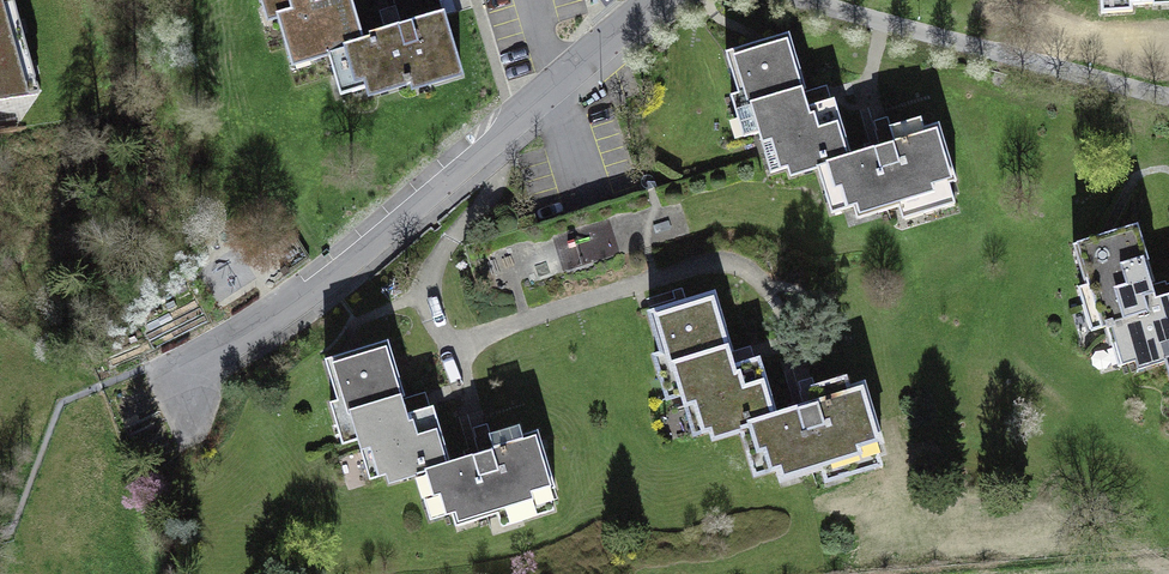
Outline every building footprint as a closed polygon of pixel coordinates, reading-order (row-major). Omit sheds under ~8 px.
[(33,74),(13,0),(0,0),(0,79),(33,74)] [(389,52),(372,0),(260,0),(265,15),(282,10),(305,80),(350,65),(389,52)] [(1097,18),(1142,16),(1157,0),(1097,0),(1097,18)] [(460,108),(493,98),(465,13),(413,29),(418,43),(389,52),(350,65),(365,111),(404,98),(408,109),(456,93),(460,108)] [(825,179),(864,166),(842,99),(819,107),(797,40),(731,61),(744,102),(732,106),(739,129),(756,124),(779,193),(825,179)] [(935,222),(967,211),(939,126),(888,143),(892,157),(864,166),(825,179),(839,224),(878,212),(882,222),(930,207),(935,222)] [(1168,369),(1168,295),(1162,297),(1141,230),(1075,252),(1088,293),(1075,297),(1083,320),(1100,314),(1122,384),(1168,369)] [(753,436),(793,424),(771,357),(747,364),(726,297),(660,319),(673,360),(661,364),(668,387),(685,381),(708,451),(753,436)] [(428,481),(465,466),(444,400),(419,408),(401,342),(332,361),(346,403),(334,407),(341,430),(357,425),(382,496),(428,481)] [(864,479),(896,469),(868,384),(816,401),(821,414),(793,424),(753,436),(768,482),(807,469),(811,480),(859,464),(864,479)] [(537,523),(567,512),(542,427),(489,444),(493,456),(465,466),(428,481),(440,526),(480,512),(484,524),(531,507),(537,523)]
